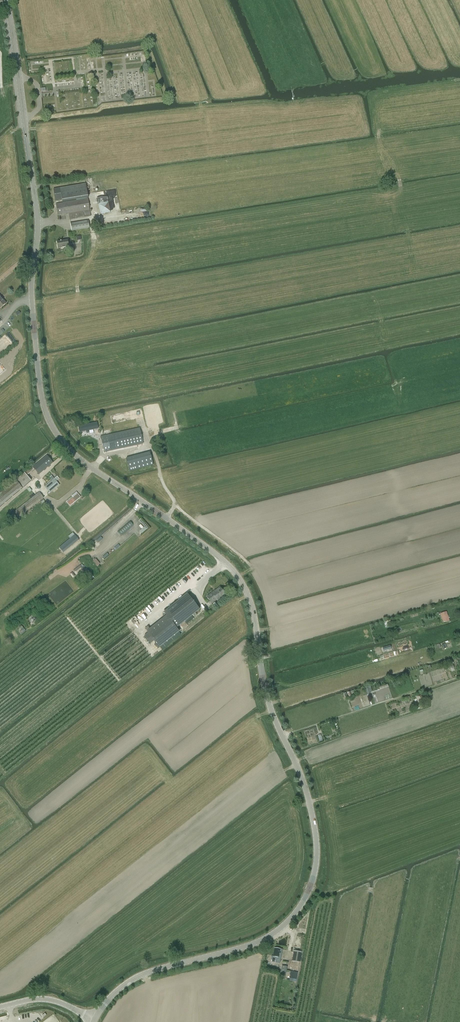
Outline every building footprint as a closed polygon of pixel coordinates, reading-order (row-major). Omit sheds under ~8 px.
[(90,216),(85,184),(53,189),(55,201),(62,200),(62,203),(56,204),(58,215),(69,213),(70,220),(90,216)] [(107,197),(96,199),(97,205),(99,205),(101,214),(110,212),(108,203),(107,197)] [(71,231),(89,228),(88,221),(70,224),(71,231)] [(58,249),(69,247),(68,240),(57,242),(58,249)] [(80,432),(98,429),(97,423),(79,426),(80,432)] [(104,452),(143,444),(140,428),(101,437),(104,452)] [(129,471),(152,465),(149,452),(125,458),(129,471)] [(39,474),(52,463),(47,456),(33,467),(39,474)] [(0,494),(0,507),(22,488),(31,481),(27,476),(30,473),(27,470),(22,474),(23,475),(16,481),(0,494)] [(52,481),(45,487),(50,493),(52,491),(57,487),(59,485),(56,482),(59,479),(57,476),(54,479),(51,476),(49,478),(52,481)] [(72,496),(57,509),(61,513),(80,497),(76,492),(72,496)] [(42,499),(44,498),(39,493),(12,514),(16,519),(40,501),(42,499)] [(147,530),(148,528),(140,519),(138,521),(147,530)] [(121,535),(133,525),(130,521),(117,532),(121,535)] [(70,539),(59,548),(63,552),(78,540),(74,535),(73,532),(68,536),(70,539)] [(82,564),(81,565),(84,569),(83,570),(90,580),(94,577),(86,568),(84,565),(83,566),(82,564)] [(81,565),(73,571),(77,575),(83,570),(84,569),(81,565)] [(214,592),(207,597),(211,603),(216,599),(218,601),(226,594),(220,587),(214,592)] [(148,633),(144,636),(150,644),(154,641),(159,647),(179,632),(177,629),(176,628),(200,610),(187,594),(164,613),(166,616),(147,632),(148,633)] [(446,612),(440,614),(443,623),(449,621),(446,612)] [(272,956),(271,960),(272,961),(271,963),(275,963),(275,960),(280,961),(282,950),(275,948),(273,956),(273,957),(272,956)] [(299,963),(301,953),(294,952),(292,962),(299,963)] [(296,982),(298,972),(291,971),(289,980),(296,982)]
